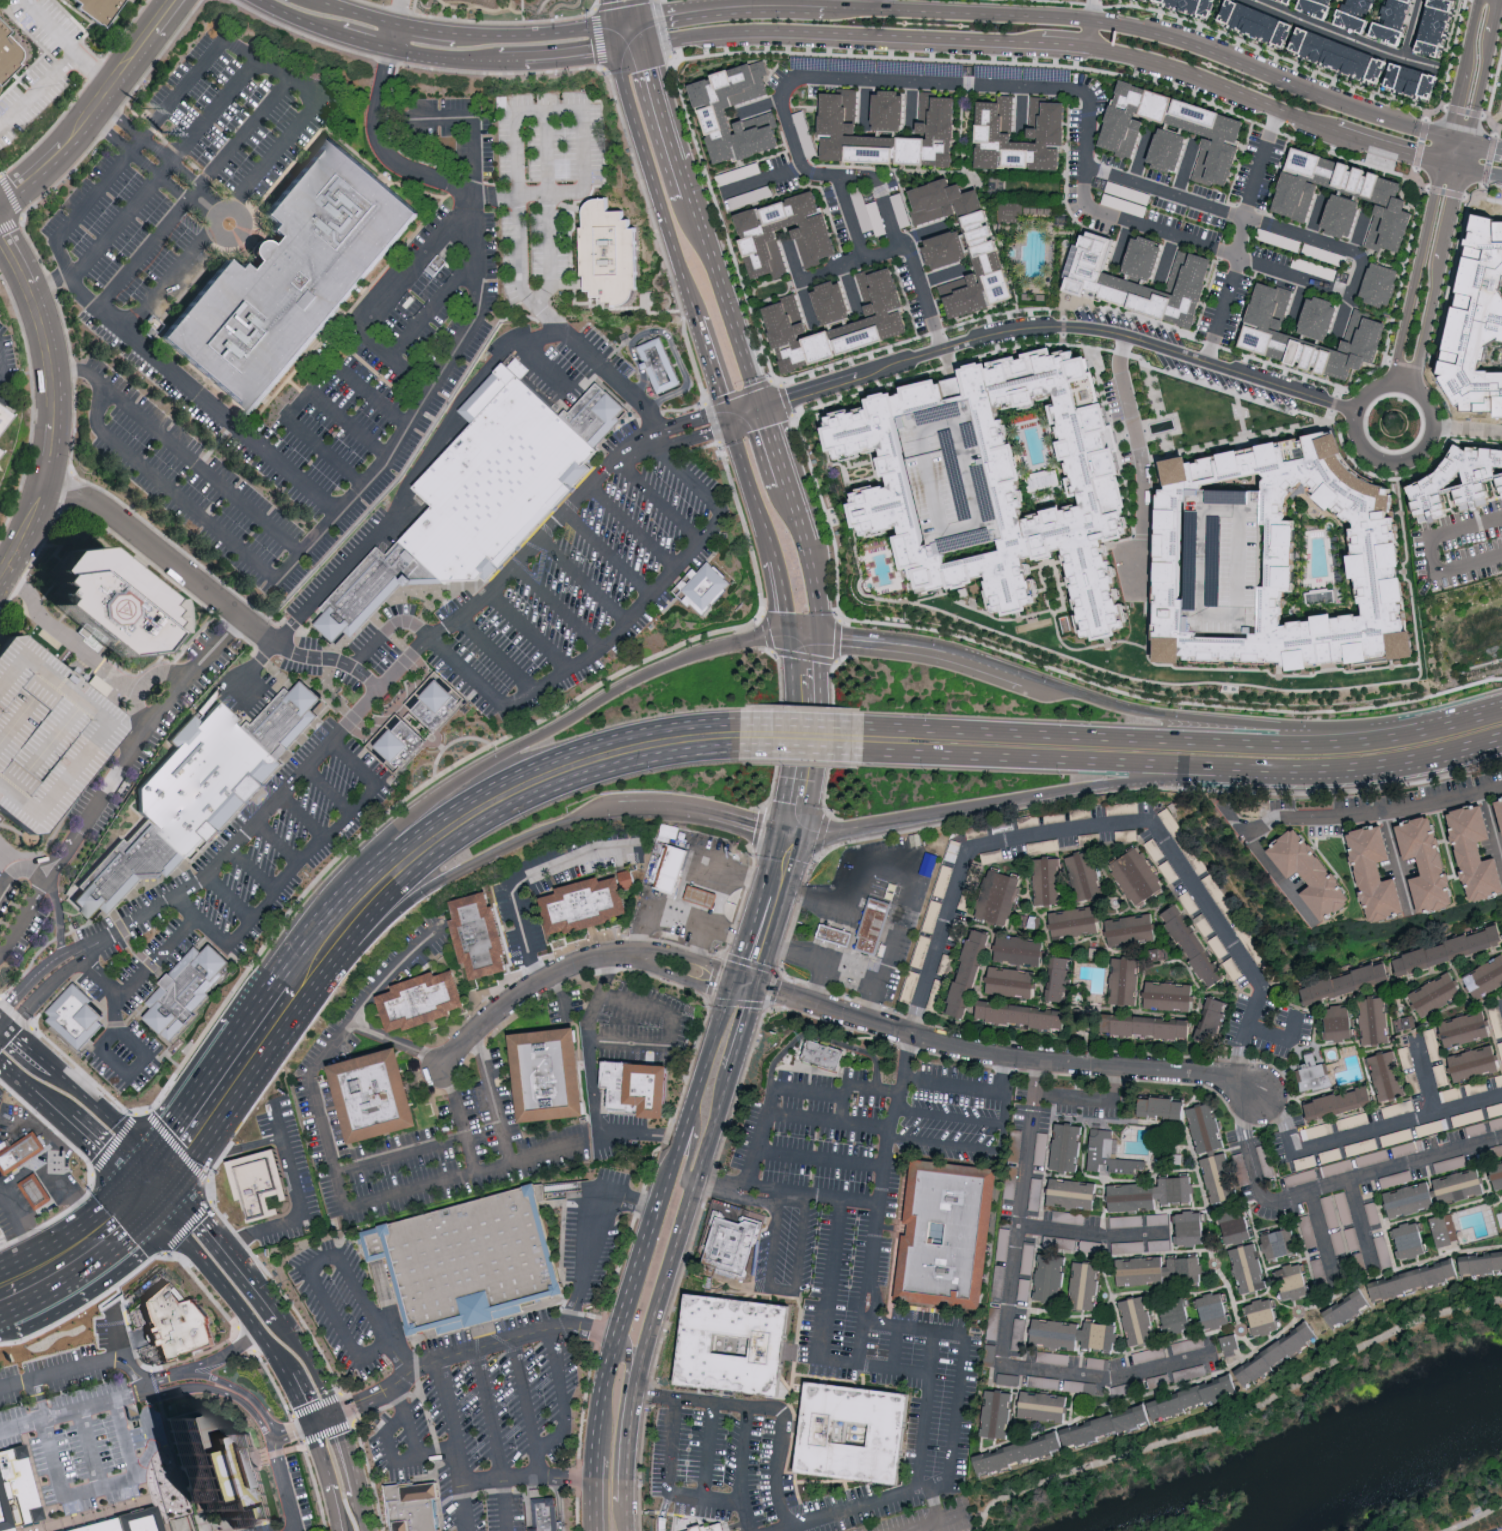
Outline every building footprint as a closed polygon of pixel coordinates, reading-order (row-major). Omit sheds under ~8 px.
[(125,0),(77,0),(82,4),(80,7),(107,25),(125,0)] [(1154,2),(1155,0),(1214,0),(1209,18),(1154,2)] [(1303,9),(1306,0),(1329,0),(1323,17),(1303,9)] [(1342,26),(1352,0),(1373,0),(1361,33),(1342,26)] [(1375,39),(1388,0),(1412,0),(1396,46),(1375,39)] [(1459,0),(1457,0),(1433,0),(1426,52),(1452,55),(1459,0)] [(1218,23),(1225,2),(1291,26),(1284,47),(1218,23)] [(0,16),(0,82),(1,83),(30,54),(10,34),(14,30),(0,16)] [(1290,49),(1299,27),(1384,62),(1375,84),(1290,49)] [(787,146),(778,110),(742,120),(745,132),(738,133),(731,105),(770,94),(765,74),(770,73),(766,59),(717,72),(718,76),(697,82),(719,164),(787,146)] [(1386,88),(1392,65),(1433,76),(1427,98),(1386,88)] [(1252,115),(1184,98),(1182,94),(1124,79),(1108,144),(1120,147),(1121,154),(1134,157),(1141,129),(1149,129),(1151,119),(1211,131),(1196,180),(1201,182),(1219,180),(1236,185),(1247,141),(1247,138),(1252,115)] [(960,163),(963,94),(923,93),(922,131),(935,131),(935,136),(857,133),(859,88),(844,88),(844,91),(828,91),(827,138),(830,138),(829,159),(960,163)] [(909,129),(910,102),(917,103),(917,91),(880,89),(879,128),(909,129)] [(1067,168),(1068,144),(1071,144),(1073,101),(1049,100),(1049,110),(1037,109),(1037,102),(1033,101),(1032,121),(1036,121),(1035,135),(1045,136),(1045,141),(1015,140),(1016,94),(1000,94),(999,100),(985,99),(983,165),(1067,168)] [(1183,171),(1193,134),(1165,126),(1155,164),(1183,171)] [(161,338),(227,259),(238,269),(243,263),(251,269),(258,261),(255,259),(253,255),(252,250),(253,245),(256,242),(260,240),(265,240),(269,242),(272,244),(279,235),(271,229),(276,223),(264,213),(330,135),(422,213),(252,415),(161,338)] [(1384,194),(1368,246),(1383,251),(1385,244),(1408,251),(1421,210),(1415,209),(1418,198),(1406,194),(1410,179),(1301,146),(1294,168),(1292,167),(1278,211),(1308,220),(1317,191),(1321,192),(1326,176),(1384,194)] [(1022,298),(1008,250),(1010,249),(1002,222),(1000,218),(997,207),(990,208),(984,187),(973,191),(970,182),(957,185),(955,176),(914,188),(919,206),(911,210),(915,225),(943,217),(952,211),(955,215),(965,212),(968,217),(973,215),(979,237),(975,239),(976,242),(985,272),(946,282),(941,286),(945,301),(952,298),(957,317),(1022,298)] [(740,213),(758,277),(774,272),(775,277),(791,273),(778,229),(788,227),(788,228),(796,226),(806,265),(842,255),(824,189),(740,213)] [(1368,201),(1340,191),(1327,229),(1362,241),(1369,221),(1368,221),(1371,212),(1365,210),(1368,201)] [(1495,217),(1466,195),(1465,302),(1490,303),(1490,292),(1500,293),(1487,282),(1487,258),(1494,264),(1499,258),(1501,260),(1501,217),(1495,217)] [(586,210),(587,207),(589,204),(594,200),(598,199),(610,198),(610,211),(625,211),(626,220),(632,220),(632,228),(638,228),(640,290),(637,290),(637,293),(635,299),(629,304),(625,306),(617,306),(617,303),(607,303),(607,297),(595,297),(595,291),(589,291),(588,276),(585,276),(584,227),(587,227),(586,210)] [(975,257),(965,228),(930,239),(939,269),(975,257)] [(1076,290),(1197,322),(1203,299),(1209,300),(1220,257),(1139,235),(1129,272),(1169,283),(1165,296),(1150,292),(1153,282),(1111,271),(1120,236),(1092,229),(1076,290)] [(1394,306),(1404,269),(1375,261),(1364,298),(1394,306)] [(916,333),(909,306),(911,306),(899,266),(871,274),(869,269),(858,272),(867,304),(854,308),(846,279),(819,286),(832,331),(807,338),(806,334),(816,331),(813,320),(806,322),(797,292),(783,296),(784,302),(771,306),(790,372),(848,355),(848,353),(916,333)] [(1248,347),(1357,376),(1360,365),(1373,369),(1375,360),(1383,362),(1394,320),(1355,310),(1348,336),(1351,337),(1348,348),(1281,330),(1293,288),(1265,281),(1248,347)] [(1306,331),(1334,339),(1341,314),(1348,316),(1352,304),(1316,294),(1306,331)] [(638,348),(662,337),(683,385),(659,395),(649,370),(647,371),(644,364),(645,363),(638,348)] [(839,424),(849,460),(893,448),(902,482),(864,493),(876,537),(909,528),(921,572),(948,590),(997,577),(1005,606),(1016,613),(1050,604),(1039,560),(1075,551),(1099,641),(1158,625),(1098,406),(1094,407),(1094,405),(1100,395),(1108,400),(1105,389),(1091,393),(1089,384),(1120,375),(1073,345),(850,406),(839,424)] [(460,411),(506,363),(510,367),(518,359),(531,370),(523,379),(562,416),(568,410),(571,414),(599,384),(610,394),(611,393),(627,409),(619,417),(623,421),(597,448),(600,451),(588,464),(593,469),(576,488),(577,489),(489,582),(484,578),(480,581),(451,583),(452,585),(413,586),(411,588),(405,583),(353,639),(348,634),(339,645),(337,643),(336,644),(335,644),(333,645),(325,637),(327,636),(317,626),(328,614),(323,609),(380,548),(388,556),(402,542),(403,543),(436,507),(416,488),(475,425),(460,411)] [(18,418),(0,442),(0,405),(9,411),(18,418)] [(1183,669),(1303,652),(1306,670),(1326,667),(1326,666),(1387,657),(1386,656),(1406,653),(1407,659),(1435,655),(1432,629),(1421,631),(1417,599),(1422,599),(1419,575),(1413,576),(1412,566),(1415,566),(1404,478),(1362,483),(1355,432),(1340,434),(1340,435),(1201,454),(1201,455),(1176,458),(1180,488),(1159,491),(1183,669)] [(1430,508),(1429,523),(1437,520),(1440,521),(1463,514),(1457,491),(1467,488),(1470,488),(1476,511),(1500,504),(1501,497),(1501,482),(1501,480),(1501,447),(1466,443),(1463,470),(1422,482),(1430,508)] [(99,548),(165,601),(160,607),(166,613),(161,619),(167,624),(162,631),(168,637),(153,656),(118,660),(89,637),(86,641),(78,634),(81,630),(53,607),(57,601),(51,596),(56,589),(50,584),(55,577),(49,572),(64,552),(99,548)] [(696,569),(700,574),(710,563),(716,569),(717,567),(728,577),(727,578),(733,584),(727,590),(729,592),(705,617),(693,605),(691,608),(674,592),(696,569)] [(29,839),(0,816),(0,649),(8,639),(21,637),(65,673),(68,669),(70,669),(73,672),(73,673),(71,676),(75,679),(77,676),(78,676),(82,679),(82,680),(79,684),(123,720),(124,733),(41,837),(29,839)] [(406,706),(437,672),(467,700),(436,733),(406,706)] [(87,686),(95,676),(113,689),(105,700),(87,686)] [(300,680),(310,689),(312,688),(320,695),(319,697),(320,698),(319,699),(321,701),(311,711),(310,709),(309,710),(315,716),(286,748),(287,749),(277,759),(281,763),(262,784),(263,785),(247,803),(245,802),(219,830),(220,831),(209,843),(204,838),(186,858),(185,857),(166,878),(161,874),(157,878),(139,879),(106,915),(101,910),(91,920),(90,919),(89,920),(87,919),(86,920),(78,913),(79,911),(69,902),(79,891),(74,887),(119,839),(122,842),(143,820),(136,813),(134,789),(173,748),(165,741),(190,714),(197,721),(215,703),(241,727),(247,721),(250,724),(284,687),(289,692),(300,680)] [(398,715),(428,742),(397,776),(367,749),(398,715)] [(1476,901),(1501,895),(1501,859),(1491,861),(1486,841),(1498,838),(1490,804),(1456,812),(1476,901)] [(1427,913),(1463,906),(1456,874),(1453,875),(1445,832),(1441,832),(1438,816),(1404,823),(1412,860),(1426,856),(1430,876),(1420,878),(1427,913)] [(1375,921),(1413,913),(1405,878),(1391,881),(1387,862),(1398,859),(1390,825),(1356,832),(1375,921)] [(1274,848),(1296,878),(1307,870),(1318,886),(1309,892),(1330,921),(1358,900),(1304,827),(1274,848)] [(678,895),(655,888),(669,842),(692,848),(678,895)] [(1146,848),(1115,861),(1136,906),(1166,892),(1146,848)] [(1107,896),(1096,850),(1070,856),(1081,902),(1107,896)] [(938,854),(926,852),(921,873),(934,876),(938,854)] [(1039,904),(1065,904),(1064,857),(1037,858),(1039,904)] [(1013,924),(1024,877),(996,871),(995,877),(988,876),(979,917),(1013,924)] [(621,881),(630,918),(613,922),(614,928),(572,938),(571,935),(554,940),(545,903),(563,899),(561,893),(604,882),(605,885),(621,881)] [(718,910),(686,901),(691,882),(723,892),(718,910)] [(490,897),(494,912),(499,911),(512,960),(506,962),(510,977),(476,986),(471,969),(465,971),(452,922),(457,920),(453,907),(490,897)] [(895,908),(885,952),(882,963),(850,952),(842,950),(822,943),(825,928),(842,934),(861,941),(874,902),(895,908)] [(1212,988),(1226,980),(1184,903),(1166,913),(1181,941),(1185,939),(1212,988)] [(1102,935),(1101,907),(1055,910),(1056,937),(1102,935)] [(1042,916),(1033,914),(1030,927),(1039,928),(1042,916)] [(1113,945),(1159,941),(1157,914),(1111,918),(1113,945)] [(1501,945),(1501,925),(1396,958),(1402,977),(1501,945)] [(991,931),(972,927),(953,1015),(972,1019),(991,931)] [(1049,940),(1003,934),(999,960),(1046,966),(1049,940)] [(197,948),(204,954),(212,946),(213,947),(215,945),(224,953),(222,955),(232,964),(223,974),(226,976),(209,995),(211,997),(195,1015),(197,1017),(173,1043),(165,1036),(164,1037),(154,1028),(153,1030),(145,1023),(146,1021),(145,1021),(154,1011),(148,1005),(164,988),(162,985),(197,948)] [(1501,986),(1501,955),(1465,976),(1479,999),(1501,986)] [(1071,1001),(1076,958),(1055,956),(1050,999),(1071,1001)] [(1141,1004),(1142,958),(1116,958),(1115,1004),(1141,1004)] [(1305,980),(1313,1006),(1396,979),(1390,961),(1346,975),(1344,968),(1305,980)] [(1038,997),(1040,970),(991,967),(989,994),(1038,997)] [(1422,1015),(1465,997),(1455,973),(1412,991),(1422,1015)] [(461,977),(472,1014),(453,1019),(455,1025),(415,1037),(412,1030),(393,1036),(383,1005),(399,1000),(396,990),(440,977),(441,983),(461,977)] [(929,1009),(941,1011),(947,982),(935,979),(929,1009)] [(1196,983),(1151,982),(1150,1008),(1195,1009),(1196,983)] [(75,985),(94,1002),(93,1004),(105,1015),(102,1018),(103,1019),(100,1023),(104,1026),(81,1052),(48,1023),(52,1018),(49,1014),(75,985)] [(1234,1003),(1214,995),(1197,1039),(1216,1047),(1234,1003)] [(1389,997),(1362,999),(1367,1045),(1393,1042),(1389,997)] [(1070,1030),(1072,1011),(986,1000),(983,1019),(1070,1030)] [(1357,1039),(1356,1005),(1331,1005),(1332,1040),(1357,1039)] [(1496,1037),(1501,1036),(1501,1022),(1498,1006),(1488,1008),(1496,1037)] [(1443,1019),(1448,1045),(1493,1038),(1488,1012),(1443,1019)] [(1413,1014),(1394,1019),(1398,1032),(1417,1026),(1413,1014)] [(1119,1020),(1118,1035),(1195,1040),(1197,1019),(1141,1016),(1141,1021),(1119,1020)] [(1432,1061),(1442,1058),(1434,1028),(1424,1031),(1432,1061)] [(524,1127),(516,1041),(583,1035),(591,1121),(524,1127)] [(837,1071),(801,1060),(808,1039),(843,1050),(837,1071)] [(1501,1070),(1501,1066),(1495,1043),(1452,1056),(1459,1082),(1501,1070)] [(1400,1048),(1404,1068),(1415,1066),(1411,1045),(1400,1048)] [(1337,1084),(1334,1074),(1330,1074),(1327,1062),(1321,1064),(1318,1051),(1308,1054),(1310,1067),(1298,1070),(1303,1091),(1337,1084)] [(1373,1056),(1382,1101),(1408,1096),(1400,1051),(1373,1056)] [(363,1148),(340,1070),(403,1052),(426,1130),(363,1148)] [(1439,1086),(1450,1083),(1445,1063),(1434,1066),(1439,1086)] [(648,1128),(648,1117),(604,1116),(606,1064),(675,1066),(673,1129),(648,1128)] [(1315,1119),(1379,1103),(1374,1085),(1311,1102),(1315,1119)] [(1228,1148),(1216,1103),(1191,1109),(1189,1101),(1163,1097),(1150,1100),(1149,1104),(1140,1106),(1138,1117),(1148,1118),(1152,1117),(1177,1121),(1195,1117),(1196,1117),(1194,1133),(1196,1140),(1202,1141),(1200,1155),(1228,1148)] [(1484,1118),(1481,1108),(1452,1116),(1455,1126),(1484,1118)] [(1304,1138),(1336,1134),(1334,1122),(1302,1127),(1304,1138)] [(1086,1126),(1060,1123),(1058,1137),(1057,1137),(1053,1169),(1081,1172),(1086,1126)] [(1149,1160),(1114,1158),(1116,1130),(1093,1128),(1090,1170),(1148,1175),(1149,1160)] [(7,1177),(0,1166),(0,1143),(3,1141),(5,1143),(9,1140),(13,1147),(36,1132),(40,1137),(42,1136),(47,1143),(45,1145),(48,1150),(7,1177)] [(1345,1146),(1348,1155),(1376,1148),(1373,1138),(1345,1146)] [(1319,1151),(1322,1163),(1342,1158),(1340,1146),(1319,1151)] [(297,1211),(247,1225),(231,1165),(280,1152),(297,1211)] [(982,1308),(893,1298),(911,1153),(999,1163),(982,1308)] [(1239,1197),(1230,1153),(1201,1159),(1203,1168),(1207,1168),(1213,1196),(1211,1197),(1212,1203),(1239,1197)] [(1299,1172),(1286,1175),(1288,1186),(1320,1178),(1313,1154),(1295,1159),(1299,1172)] [(1323,1165),(1326,1176),(1354,1168),(1351,1157),(1323,1165)] [(1490,1190),(1483,1165),(1438,1178),(1445,1203),(1490,1190)] [(38,1212),(20,1185),(37,1174),(55,1200),(38,1212)] [(1109,1185),(1110,1209),(1167,1207),(1167,1201),(1197,1200),(1196,1176),(1164,1177),(1164,1183),(1109,1185)] [(1056,1177),(1052,1202),(1098,1208),(1102,1184),(1056,1177)] [(1389,1189),(1394,1215),(1439,1206),(1434,1181),(1389,1189)] [(561,1300),(409,1340),(388,1258),(369,1263),(360,1231),(530,1186),(561,1300)] [(1382,1220),(1377,1200),(1366,1203),(1371,1223),(1382,1220)] [(746,1277),(701,1264),(717,1205),(762,1218),(746,1277)] [(1249,1205),(1222,1211),(1229,1244),(1256,1238),(1249,1205)] [(1179,1244),(1208,1244),(1208,1210),(1179,1210),(1179,1244)] [(1454,1243),(1453,1239),(1459,1237),(1453,1212),(1433,1217),(1441,1246),(1454,1243)] [(1169,1213),(1148,1213),(1149,1224),(1169,1224),(1169,1213)] [(1112,1226),(1132,1226),(1132,1215),(1112,1215),(1112,1226)] [(1400,1258),(1430,1253),(1424,1220),(1394,1226),(1400,1258)] [(1361,1247),(1355,1226),(1331,1232),(1336,1253),(1361,1247)] [(1265,1232),(1270,1257),(1303,1251),(1298,1227),(1265,1232)] [(1170,1237),(1150,1238),(1150,1250),(1170,1249),(1170,1237)] [(1233,1248),(1240,1282),(1239,1282),(1241,1293),(1270,1287),(1260,1242),(1233,1248)] [(1440,1262),(1440,1268),(1429,1269),(1426,1262),(1377,1283),(1378,1298),(1395,1296),(1426,1284),(1438,1283),(1463,1273),(1501,1270),(1501,1249),(1499,1249),(1500,1256),(1478,1258),(1476,1253),(1458,1255),(1440,1262)] [(1066,1300),(1067,1253),(1044,1253),(1043,1267),(1039,1267),(1039,1290),(1034,1290),(1034,1299),(1066,1300)] [(1205,1255),(1120,1257),(1121,1283),(1206,1281),(1205,1255)] [(1319,1288),(1330,1285),(1322,1256),(1312,1259),(1319,1288)] [(1071,1275),(1070,1292),(1075,1292),(1074,1307),(1100,1308),(1103,1261),(1077,1260),(1076,1276),(1071,1275)] [(1314,1293),(1306,1261),(1275,1269),(1284,1301),(1314,1293)] [(1006,1265),(995,1264),(993,1296),(1004,1296),(1006,1265)] [(175,1292),(184,1304),(194,1301),(200,1308),(205,1314),(207,1316),(216,1345),(175,1360),(162,1363),(156,1340),(155,1336),(147,1320),(146,1318),(140,1305),(165,1280),(175,1292)] [(1325,1308),(1332,1325),(1377,1306),(1370,1289),(1325,1308)] [(1228,1291),(1198,1296),(1204,1329),(1234,1323),(1228,1291)] [(778,1396),(676,1385),(686,1294),(788,1304),(784,1345),(778,1396)] [(1253,1301),(1258,1334),(1283,1330),(1278,1297),(1253,1301)] [(1191,1325),(1188,1303),(1165,1307),(1169,1332),(1187,1329),(1187,1326),(1191,1325)] [(987,1337),(997,1339),(1003,1308),(992,1306),(987,1337)] [(1121,1323),(1090,1320),(1089,1327),(1083,1326),(1083,1322),(1038,1317),(1035,1342),(1119,1351),(1121,1323)] [(1225,1401),(1325,1336),(1314,1319),(1219,1380),(1188,1388),(1177,1395),(1141,1404),(1143,1411),(1122,1416),(1119,1412),(1098,1417),(1099,1424),(1081,1428),(1078,1425),(1053,1431),(1034,1443),(1032,1439),(1007,1445),(1009,1451),(993,1455),(990,1452),(981,1454),(983,1467),(1214,1409),(1211,1404),(1225,1401)] [(1242,1347),(1239,1333),(1223,1336),(1226,1351),(1242,1347)] [(1176,1354),(1207,1346),(1204,1335),(1173,1342),(1176,1354)] [(1168,1356),(1166,1345),(1134,1352),(1136,1362),(1168,1356)] [(1193,1368),(1194,1375),(1206,1373),(1205,1366),(1193,1368)] [(1020,1374),(999,1373),(998,1383),(1020,1385),(1020,1374)] [(899,1482),(796,1470),(807,1381),(910,1393),(899,1482)] [(1015,1391),(990,1389),(986,1436),(1012,1438),(1015,1391)] [(1069,1422),(1073,1396),(1027,1389),(1023,1415),(1069,1422)] [(247,1520),(250,1530),(195,1530),(190,1507),(180,1460),(176,1446),(173,1430),(179,1429),(209,1421),(211,1434),(224,1431),(227,1445),(227,1446),(231,1445),(240,1443),(241,1443),(241,1445),(255,1506),(258,1519),(247,1520)] [(45,1508),(52,1530),(0,1530),(0,1455),(28,1448),(45,1508)] [(437,1480),(443,1530),(389,1530),(384,1487),(437,1480)] [(533,1528),(530,1528),(530,1530),(558,1530),(555,1497),(531,1499),(533,1528)] [(161,1509),(166,1530),(78,1530),(119,1520),(161,1509)] [(726,1523),(729,1530),(689,1530),(725,1521),(726,1523)]
